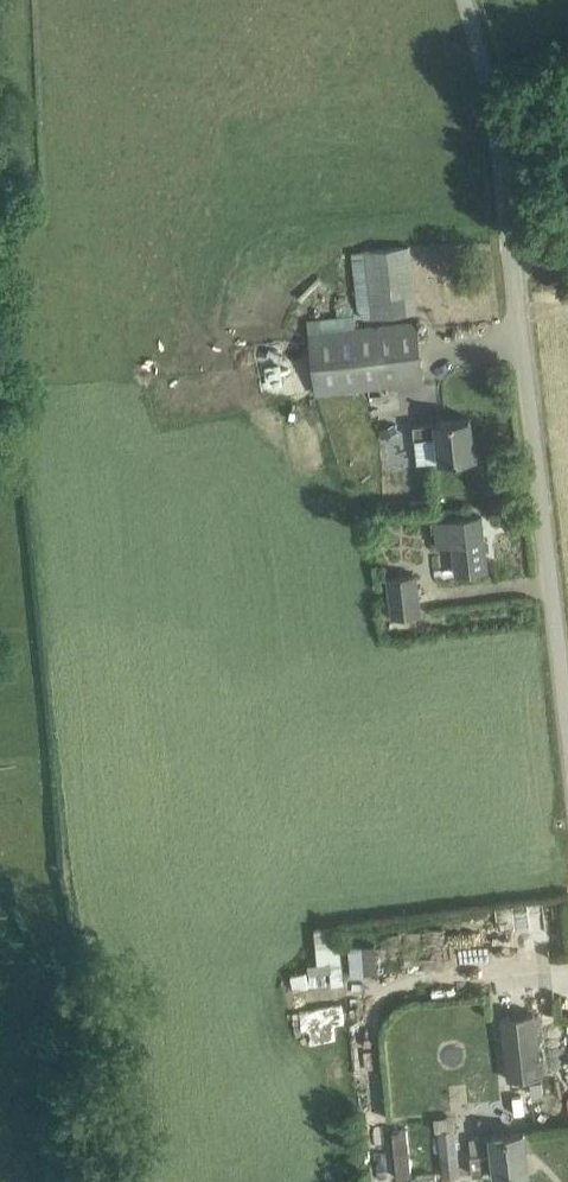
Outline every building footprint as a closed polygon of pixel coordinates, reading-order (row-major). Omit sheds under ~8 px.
[(366,250),(373,316),(416,311),(409,245),(366,250)] [(310,333),(316,393),(424,381),(417,321),(310,333)] [(437,421),(414,424),(418,463),(475,457),(470,417),(437,420),(437,421)] [(394,424),(381,429),(384,437),(397,432),(394,424)] [(451,522),(437,523),(442,574),(488,569),(482,515),(450,518),(451,522)] [(388,577),(392,617),(422,614),(418,573),(388,577)] [(340,980),(339,927),(317,927),(318,968),(334,968),(334,980),(340,980)] [(351,944),(352,973),(378,972),(377,943),(351,944)] [(300,1010),(303,1026),(345,1019),(342,1003),(300,1010)] [(534,1015),(510,1018),(503,1019),(510,1082),(541,1078),(534,1015)] [(541,1082),(531,1083),(532,1095),(543,1093),(541,1082)] [(438,1130),(443,1177),(460,1176),(456,1128),(438,1130)] [(470,1138),(473,1175),(528,1169),(524,1132),(492,1135),(470,1138)]
